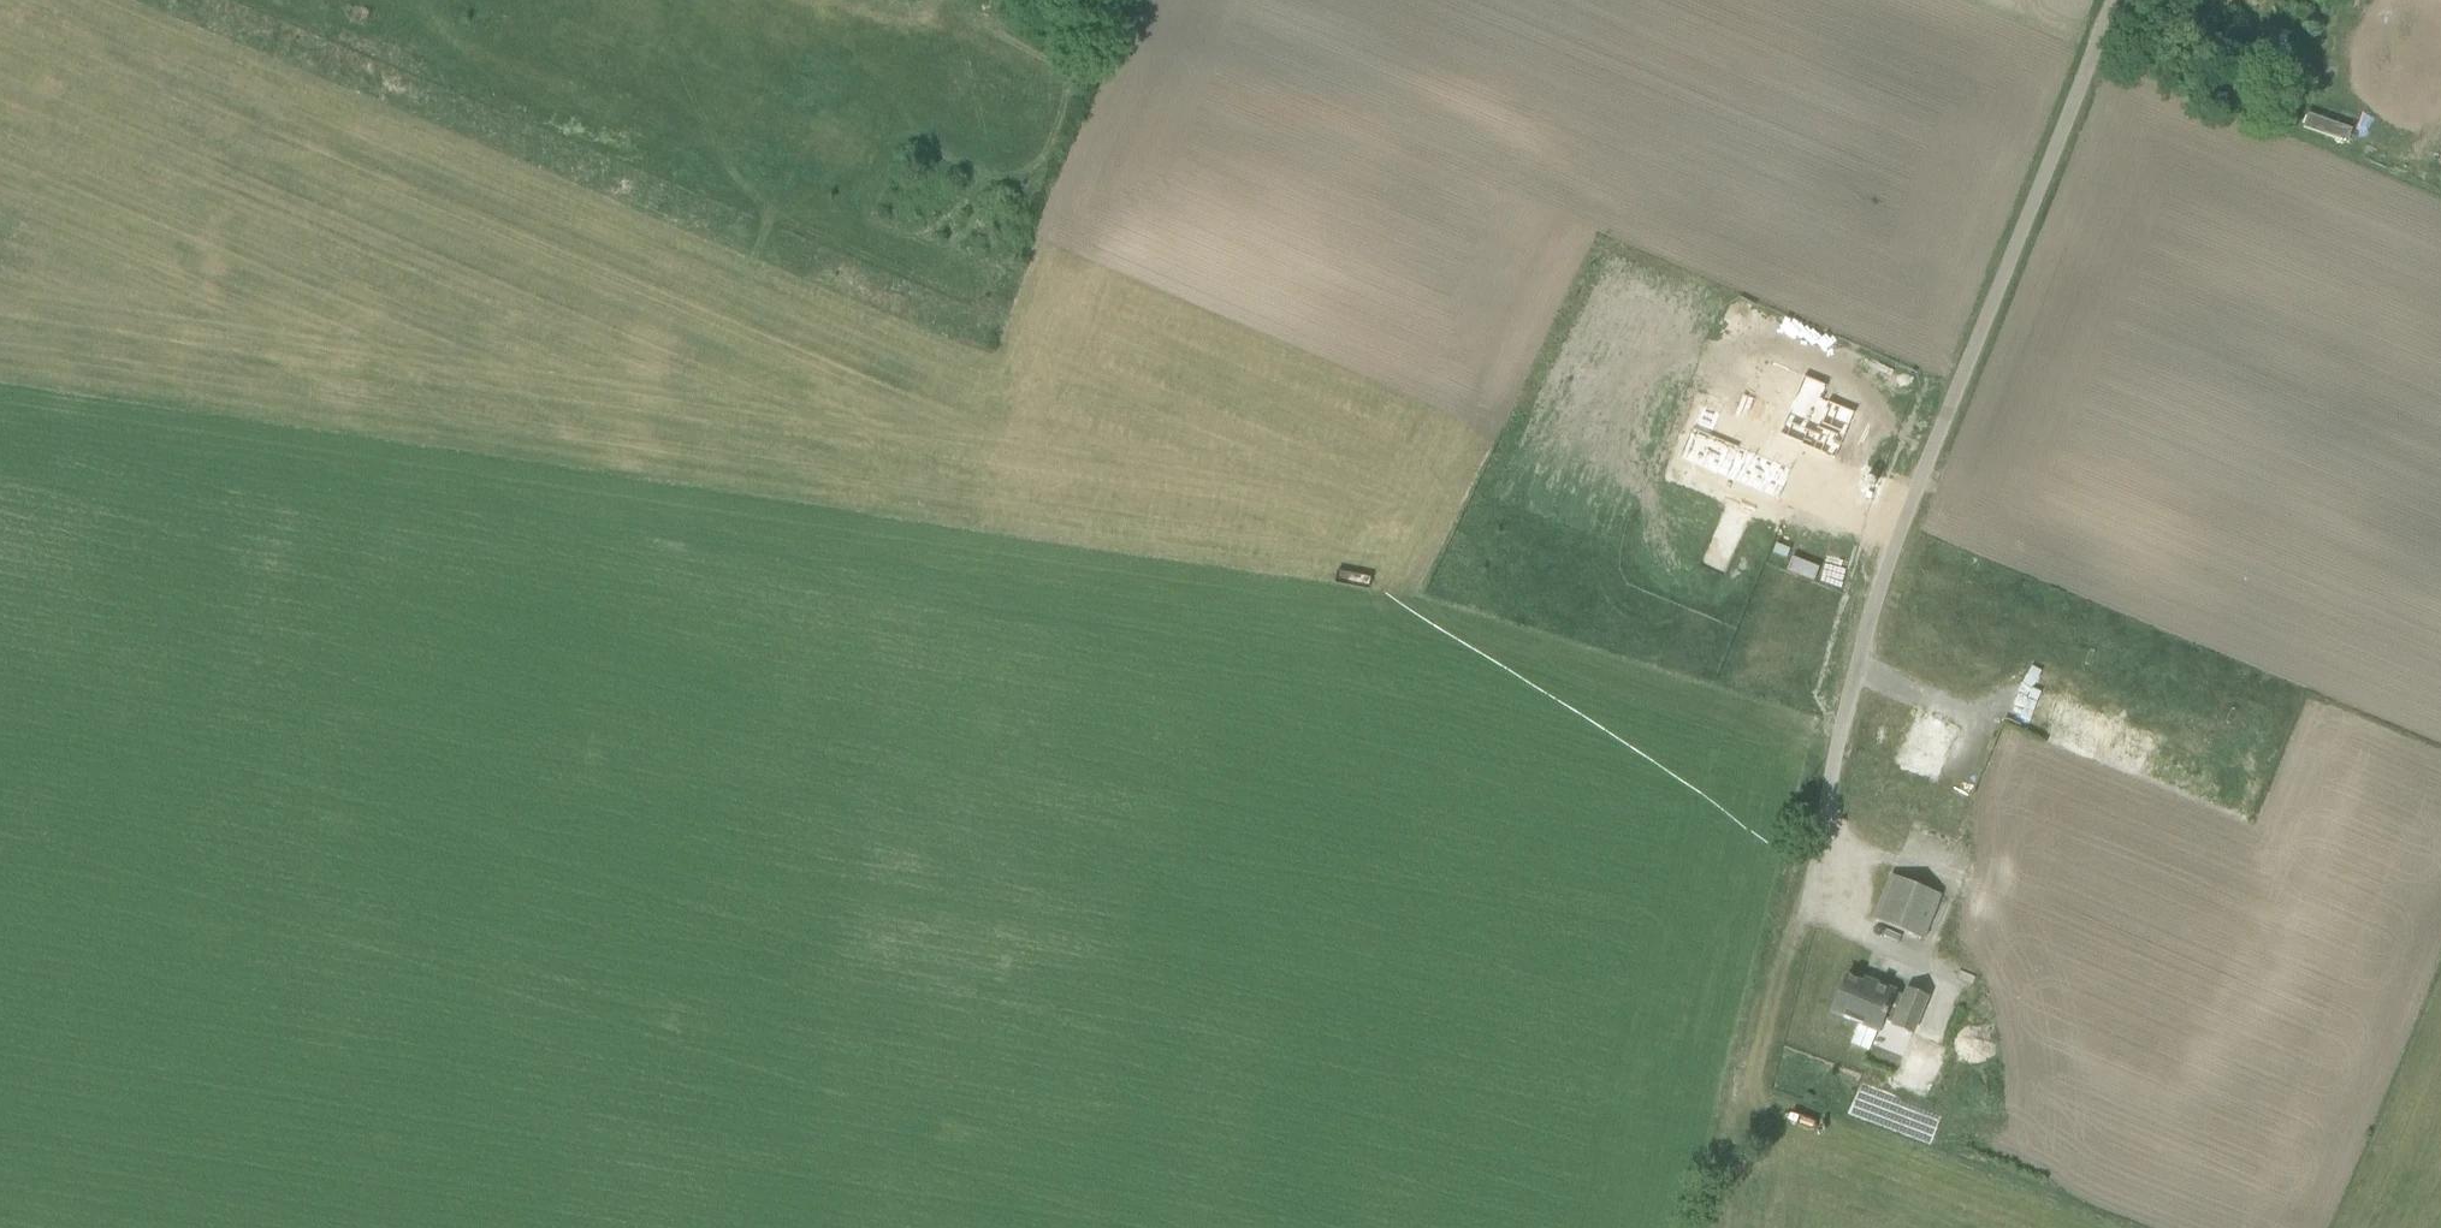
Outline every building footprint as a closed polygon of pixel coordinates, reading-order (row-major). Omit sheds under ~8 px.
[(1030,11),(1037,17),(1045,17),(1051,11),(1051,2),(1053,0),(1033,0),(1030,2),(1030,11)] [(2230,87),(2223,103),(2234,108),(2241,92),(2230,87)] [(1800,446),(1835,461),(1855,413),(1819,398),(1825,385),(1803,375),(1778,435),(1800,445),(1800,446)] [(1679,458),(1779,500),(1792,468),(1712,435),(1721,413),(1701,405),(1679,458)] [(1899,767),(1921,776),(1930,752),(1945,758),(1958,727),(1921,712),(1899,767)] [(1891,875),(1873,919),(1874,920),(1922,939),(1940,895),(1892,875),(1891,875)] [(1846,972),(1829,1013),(1858,1025),(1851,1044),(1868,1051),(1876,1032),(1880,1033),(1883,1021),(1891,1024),(1890,1025),(1914,1034),(1930,996),(1906,986),(1901,997),(1895,994),(1897,988),(1864,976),(1863,979),(1846,972)]
